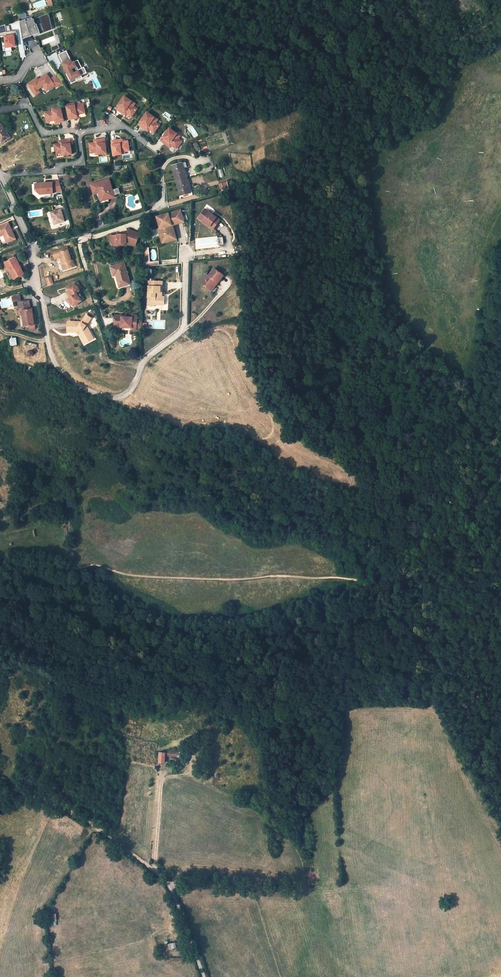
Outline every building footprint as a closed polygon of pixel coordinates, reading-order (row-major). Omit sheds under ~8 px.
[(54,30),(51,13),(28,22),(26,20),(21,21),(24,39),(32,36),(33,38),(54,30)] [(13,35),(3,36),(5,48),(16,46),(13,35)] [(70,59),(61,63),(70,80),(81,75),(74,61),(71,62),(70,59)] [(46,73),(27,84),(35,96),(41,93),(38,89),(43,87),(46,91),(55,85),(46,73)] [(63,84),(56,75),(51,78),(56,87),(63,84)] [(123,96),(114,109),(122,114),(123,112),(125,114),(130,117),(136,109),(132,106),(129,104),(131,102),(123,96)] [(66,105),(68,120),(72,120),(72,117),(76,117),(75,116),(84,115),(82,105),(74,106),(74,104),(66,105)] [(43,111),(45,121),(53,120),(57,120),(57,122),(61,121),(59,107),(51,108),(51,110),(43,111)] [(146,112),(137,125),(145,130),(146,128),(148,130),(153,133),(159,125),(155,123),(152,120),(154,118),(146,112)] [(10,137),(0,124),(0,144),(10,137)] [(169,128),(160,141),(167,146),(169,144),(171,146),(176,149),(181,141),(178,139),(174,136),(176,134),(169,128)] [(89,143),(90,153),(96,152),(98,152),(98,155),(107,153),(105,139),(96,140),(97,142),(93,143),(89,143)] [(54,144),(55,154),(60,153),(63,153),(63,155),(71,154),(69,140),(61,141),(61,143),(58,144),(54,144)] [(111,141),(113,156),(122,155),(121,152),(124,152),(129,151),(128,141),(122,142),(120,142),(120,140),(111,141)] [(186,177),(182,163),(172,166),(176,181),(186,177)] [(191,193),(186,177),(176,181),(180,196),(191,193)] [(98,188),(101,200),(113,197),(114,197),(109,180),(96,184),(97,185),(98,188)] [(35,184),(36,190),(40,194),(53,193),(53,192),(62,191),(59,181),(52,182),(42,183),(35,184)] [(227,182),(220,184),(222,191),(229,189),(228,186),(228,184),(227,182)] [(51,212),(55,224),(65,221),(61,209),(51,212)] [(219,220),(204,209),(199,216),(204,219),(202,221),(213,229),(219,220)] [(157,217),(160,228),(163,227),(165,233),(161,234),(163,239),(173,236),(170,226),(171,224),(183,220),(180,210),(157,217)] [(158,229),(161,241),(175,237),(172,226),(183,222),(183,220),(171,224),(170,226),(173,236),(163,239),(161,234),(165,233),(163,227),(160,228),(158,229)] [(8,223),(0,227),(0,237),(4,235),(7,243),(16,239),(8,223)] [(140,232),(128,229),(126,234),(126,236),(122,236),(122,234),(117,234),(117,235),(111,236),(109,237),(109,241),(111,242),(119,242),(119,244),(127,244),(128,243),(137,245),(140,232)] [(53,252),(55,259),(61,257),(62,260),(63,263),(61,263),(63,268),(68,266),(69,268),(74,266),(72,260),(71,260),(68,250),(66,251),(65,248),(53,252)] [(24,274),(16,258),(5,263),(9,271),(11,270),(14,278),(24,274)] [(117,275),(120,287),(121,287),(130,284),(124,263),(111,267),(113,275),(117,275)] [(224,275),(215,268),(209,276),(208,275),(202,283),(210,290),(214,284),(214,283),(216,281),(218,283),(224,275)] [(160,282),(149,282),(148,304),(154,304),(154,305),(164,305),(164,298),(160,297),(158,297),(158,293),(160,293),(160,282)] [(75,285),(67,290),(69,293),(73,298),(71,299),(69,300),(72,305),(74,308),(82,302),(76,295),(80,292),(75,285)] [(23,315),(24,326),(27,326),(33,325),(36,325),(35,319),(33,319),(32,310),(30,310),(28,301),(18,302),(20,311),(22,311),(23,315)] [(81,323),(68,321),(67,329),(75,330),(75,332),(79,334),(83,344),(93,339),(86,326),(91,319),(86,315),(81,323)] [(115,316),(114,326),(121,326),(121,328),(131,329),(131,327),(136,327),(136,329),(141,329),(142,322),(137,322),(137,317),(132,317),(132,319),(126,318),(122,318),(122,317),(115,316)] [(18,353),(15,338),(9,339),(12,354),(18,353)]
